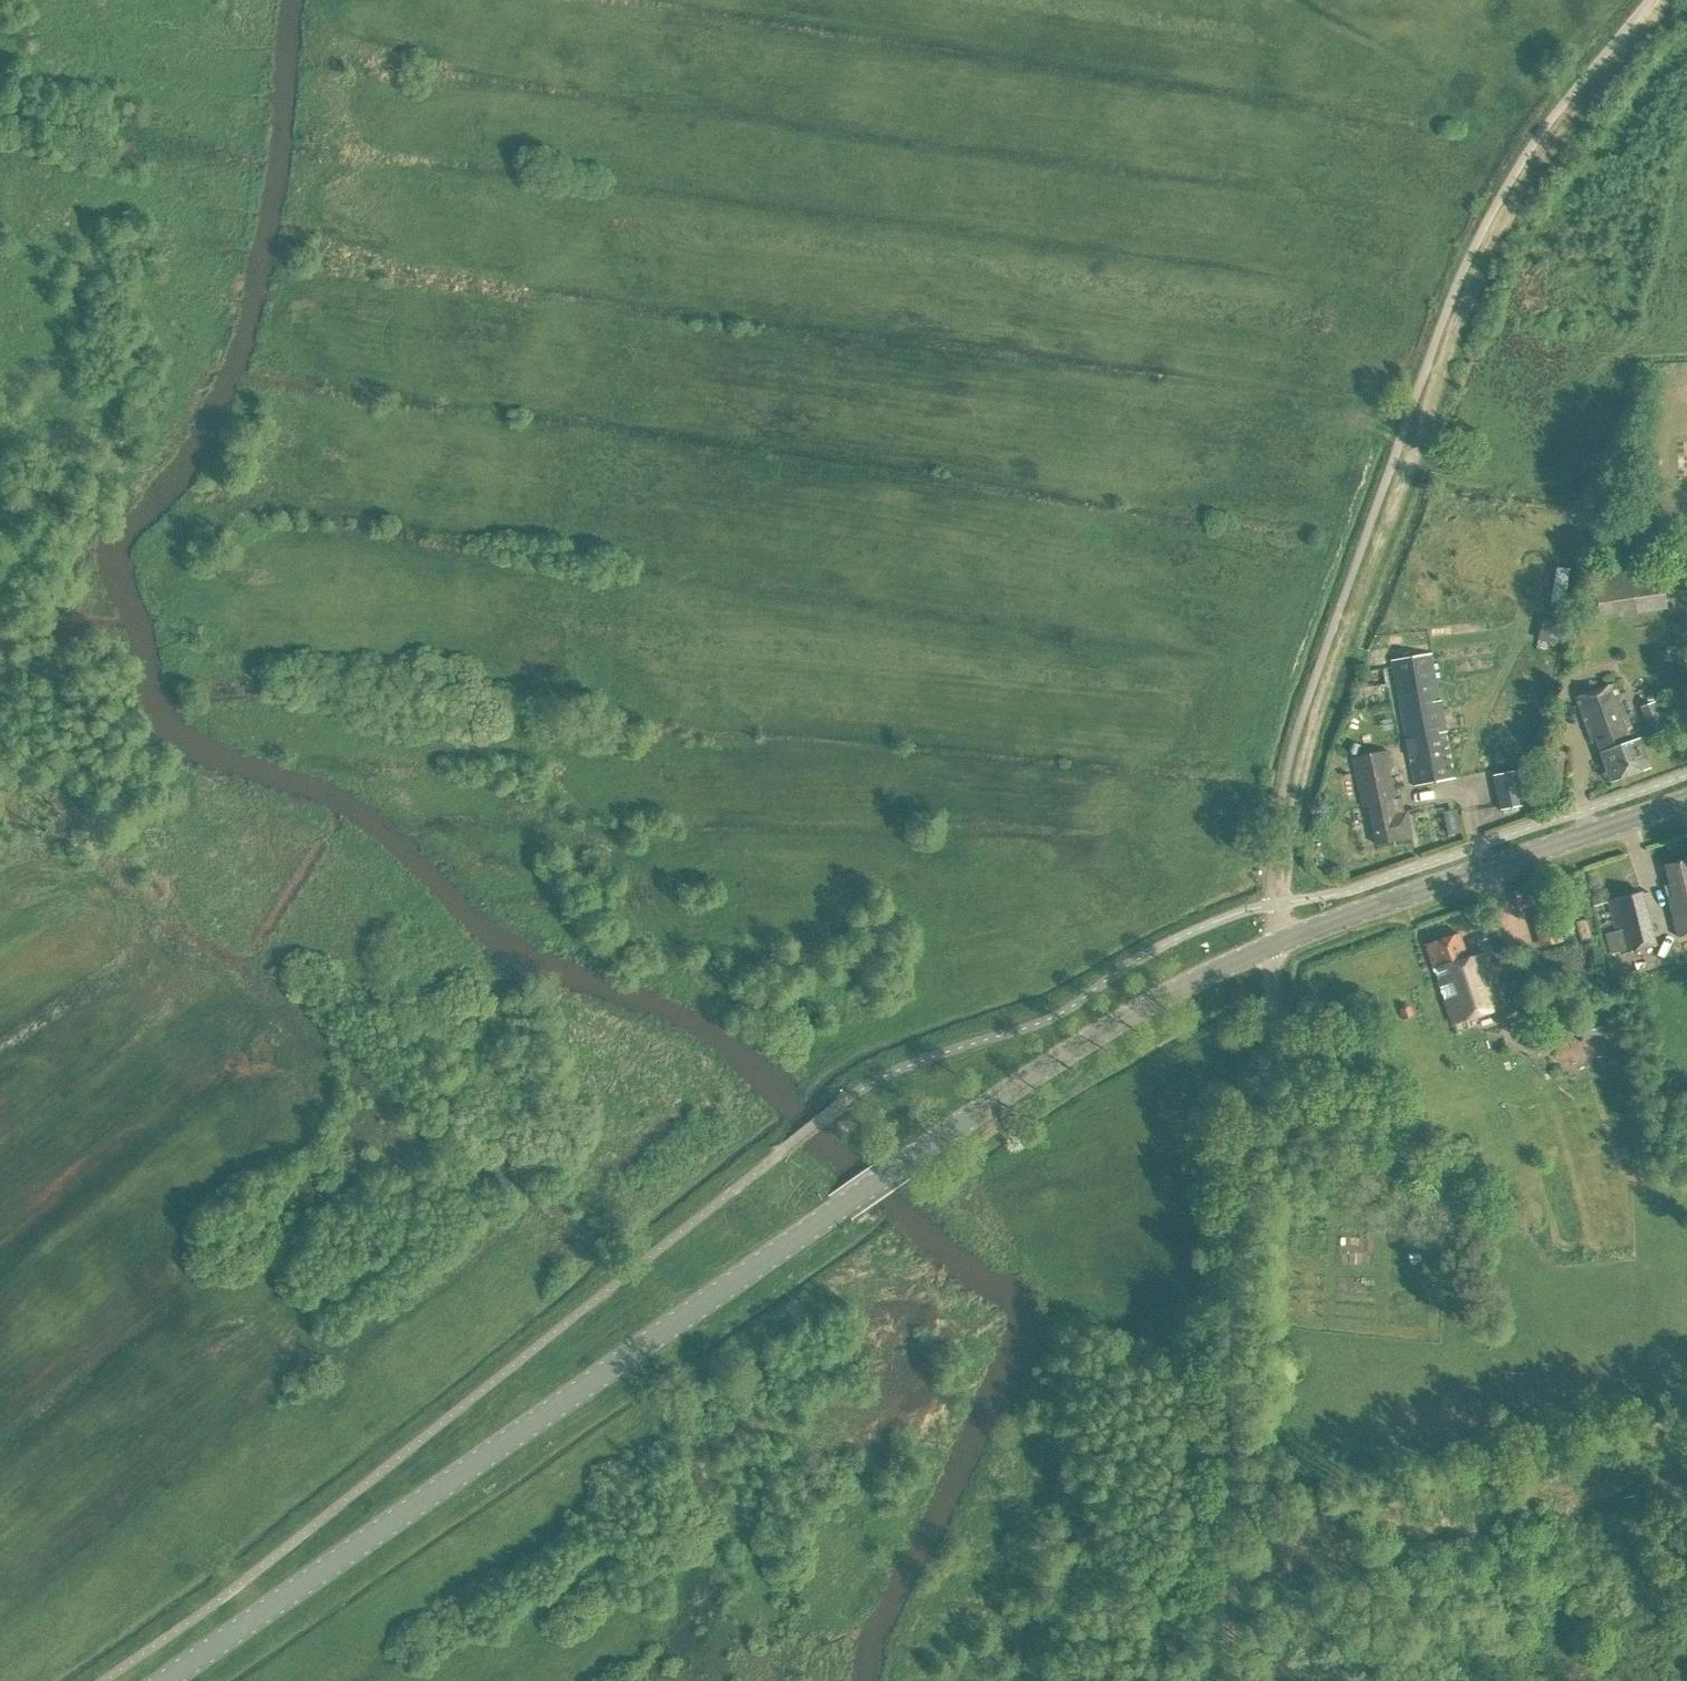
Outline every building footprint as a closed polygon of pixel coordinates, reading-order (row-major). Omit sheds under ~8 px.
[(1601,618),(1667,607),(1661,572),(1630,577),(1627,564),(1593,570),(1601,618)] [(1536,640),(1556,644),(1561,622),(1541,617),(1536,640)] [(1453,779),(1449,754),(1432,654),(1391,661),(1413,786),(1453,779)] [(1656,702),(1640,708),(1648,726),(1631,732),(1613,683),(1575,697),(1590,740),(1595,738),(1611,781),(1651,767),(1641,740),(1667,730),(1656,702)] [(1561,783),(1564,752),(1548,751),(1546,782),(1561,783)] [(1399,811),(1388,752),(1353,758),(1362,806),(1369,805),(1376,842),(1411,835),(1406,810),(1399,811)] [(1518,770),(1495,775),(1501,810),(1525,805),(1518,770)] [(1678,935),(1686,932),(1686,861),(1663,867),(1670,897),(1668,897),(1678,935)] [(1624,949),(1657,940),(1642,891),(1609,901),(1624,949)] [(1536,917),(1544,942),(1566,936),(1558,910),(1536,917)] [(1576,919),(1581,938),(1593,935),(1587,916),(1576,919)] [(1467,959),(1458,933),(1426,945),(1455,1023),(1504,1005),(1484,952),(1467,959)] [(1402,1020),(1414,1016),(1411,1006),(1399,1010),(1402,1020)] [(1623,1062),(1613,1034),(1553,1055),(1562,1080),(1581,1073),(1583,1077),(1623,1062)] [(1652,1128),(1662,1140),(1672,1131),(1662,1119),(1652,1128)]
